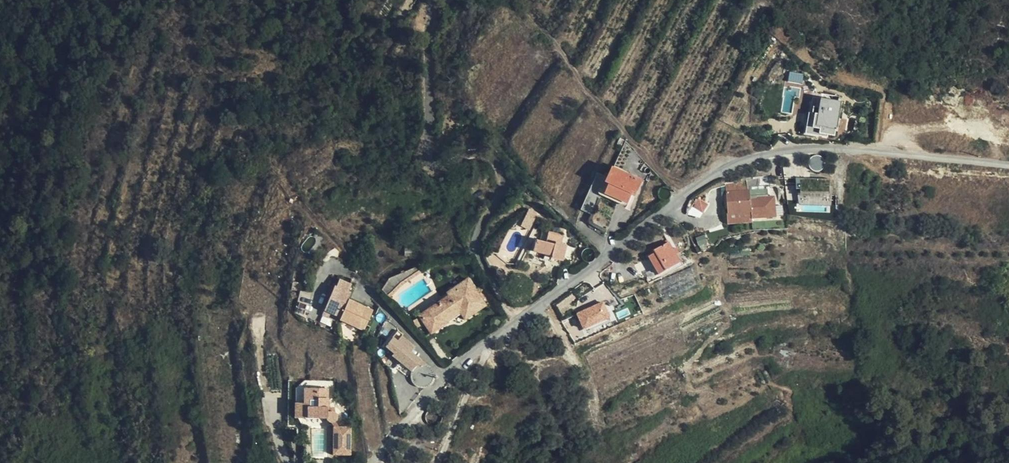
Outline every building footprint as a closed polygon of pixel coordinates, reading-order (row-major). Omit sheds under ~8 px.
[(837,138),(844,101),(813,95),(806,132),(837,138)] [(634,196),(640,182),(611,170),(606,180),(594,174),(577,212),(590,217),(599,196),(627,206),(631,196),(634,196)] [(832,201),(832,177),(799,178),(799,202),(832,201)] [(728,181),(727,191),(728,213),(743,213),(753,213),(753,219),(774,218),(774,197),(768,197),(768,189),(768,184),(750,184),(749,180),(728,181)] [(698,198),(691,213),(702,217),(709,202),(698,198)] [(530,228),(538,213),(529,209),(521,224),(530,228)] [(828,221),(829,213),(807,211),(807,220),(828,221)] [(562,263),(566,245),(560,244),(561,235),(545,232),(543,243),(531,242),(529,254),(548,258),(547,261),(562,263)] [(679,264),(666,244),(648,256),(661,276),(679,264)] [(374,310),(350,298),(356,284),(339,277),(324,310),(367,330),(374,310)] [(484,305),(467,279),(447,293),(450,296),(420,317),(432,334),(459,313),(465,319),(484,305)] [(369,301),(377,312),(381,305),(374,296),(369,301)] [(605,300),(577,313),(584,329),(612,317),(605,300)] [(378,341),(390,316),(381,305),(377,312),(366,336),(378,341)] [(406,367),(412,372),(415,368),(421,360),(410,350),(413,346),(400,336),(396,339),(394,338),(386,348),(406,365),(406,367)] [(417,365),(415,368),(414,370),(413,371),(413,373),(413,378),(414,380),(417,384),(421,386),(425,386),(429,385),(433,382),(434,379),(435,376),(435,373),(433,368),(430,366),(429,365),(426,364),(422,364),(417,365)] [(311,391),(334,389),(333,381),(310,383),(302,392),(305,422),(314,430),(337,428),(337,419),(314,422),(311,391)] [(336,410),(334,389),(311,391),(314,422),(337,419),(336,410)] [(346,415),(344,413),(344,409),(336,410),(337,419),(337,421),(340,422),(342,423),(345,421),(346,419),(346,417),(346,415)] [(422,433),(428,425),(416,422),(411,431),(422,433)] [(356,430),(340,432),(343,458),(358,456),(356,430)]
